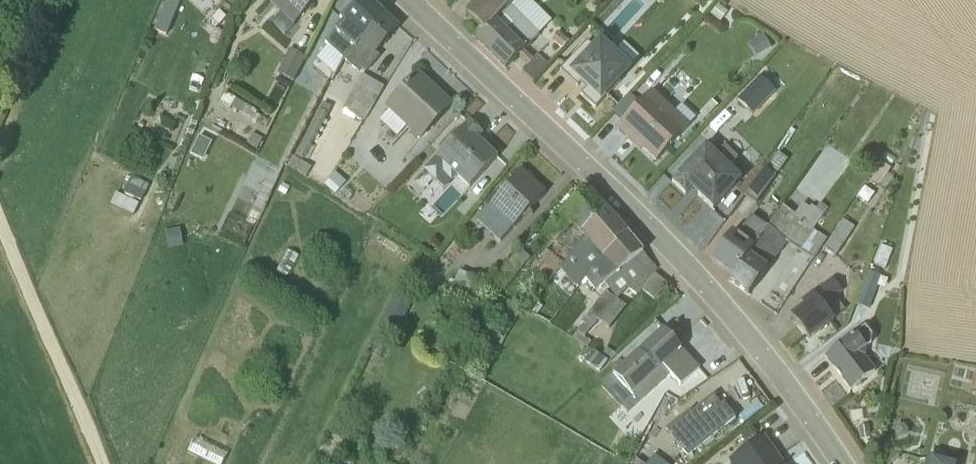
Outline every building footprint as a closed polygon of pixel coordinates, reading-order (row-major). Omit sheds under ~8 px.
[(258,0),(292,32),(323,0),(259,0),(258,0)] [(467,22),(485,39),(519,0),(484,0),(467,22)] [(510,13),(509,12),(477,49),(505,76),(538,42),(551,29),(523,1),(510,13)] [(382,22),(364,6),(353,18),(349,15),(340,25),(343,28),(324,49),(325,50),(317,59),(337,77),(343,66),(382,22)] [(343,66),(358,79),(361,76),(365,80),(379,64),(375,59),(396,34),(382,22),(343,66)] [(557,40),(550,48),(561,56),(568,48),(557,40)] [(594,56),(586,49),(559,78),(576,95),(580,92),(585,97),(579,103),(594,116),(618,90),(616,87),(626,77),(599,51),(594,56)] [(638,65),(623,51),(615,59),(630,73),(638,65)] [(305,65),(289,57),(277,81),(293,88),(305,65)] [(536,62),(521,79),(532,89),(547,72),(536,62)] [(384,95),(362,82),(341,116),(362,129),(363,129),(384,95)] [(450,113),(417,82),(384,115),(388,119),(378,129),(396,145),(406,135),(420,148),(450,113)] [(252,130),(263,137),(274,119),(231,92),(215,118),(247,138),(252,130)] [(757,105),(747,96),(736,109),(746,118),(757,105)] [(651,98),(615,136),(626,147),(629,145),(655,169),(695,126),(681,112),(674,120),(651,98)] [(320,131),(331,109),(324,105),(313,127),(320,131)] [(319,132),(312,129),(301,151),(308,154),(319,132)] [(468,130),(423,178),(435,189),(442,182),(450,190),(456,184),(468,196),(496,166),(476,147),(481,142),(468,130)] [(200,141),(191,160),(204,167),(214,148),(200,141)] [(708,151),(671,190),(684,202),(692,194),(699,201),(697,203),(711,217),(739,188),(727,175),(735,166),(724,155),(718,160),(708,151)] [(778,159),(744,202),(754,210),(787,167),(778,159)] [(311,174),(292,163),(287,172),(305,183),(311,174)] [(544,201),(519,178),(475,228),(499,250),(544,201)] [(345,189),(333,179),(327,186),(328,187),(324,192),(335,200),(345,189)] [(116,197),(111,211),(137,221),(150,189),(132,182),(124,201),(116,197)] [(581,241),(604,218),(586,198),(543,239),(552,248),(539,264),(542,266),(533,277),(534,278),(531,283),(535,287),(538,287),(541,283),(545,287),(550,287),(559,275),(585,244),(581,241)] [(812,237),(826,216),(826,215),(819,211),(815,216),(810,213),(808,216),(802,212),(793,222),(782,214),(728,289),(746,303),(786,250),(812,267),(825,247),(812,237)] [(590,277),(625,241),(615,229),(604,218),(581,241),(585,244),(559,276),(575,295),(590,277)] [(711,268),(731,283),(766,234),(750,224),(736,242),(731,239),(711,268)] [(822,256),(834,264),(853,235),(841,228),(822,256)] [(584,284),(595,298),(603,291),(616,307),(628,295),(649,269),(625,241),(590,277),(584,284)] [(891,257),(880,253),(873,273),(884,277),(891,257)] [(518,256),(491,289),(501,297),(529,265),(518,256)] [(655,276),(649,269),(628,295),(636,301),(655,276)] [(486,291),(458,278),(448,301),(474,314),(486,291)] [(880,284),(867,279),(855,312),(868,317),(880,284)] [(666,291),(654,282),(641,296),(654,306),(666,291)] [(841,300),(830,286),(799,310),(801,313),(788,323),(808,348),(844,319),(834,305),(841,300)] [(393,344),(413,306),(395,298),(377,336),(393,344)] [(608,335),(625,314),(615,306),(604,298),(580,329),(582,330),(572,345),(586,354),(590,349),(583,343),(597,327),(608,335)] [(824,364),(850,398),(853,395),(856,396),(859,393),(860,390),(874,379),(863,365),(864,355),(869,352),(870,342),(863,334),(824,364)] [(662,337),(612,381),(638,410),(669,382),(680,393),(698,376),(662,337)] [(606,368),(592,358),(585,369),(598,379),(606,368)] [(662,437),(685,463),(688,463),(736,425),(714,399),(688,419),(686,417),(662,437)] [(733,463),(777,463),(762,443),(733,463)]
